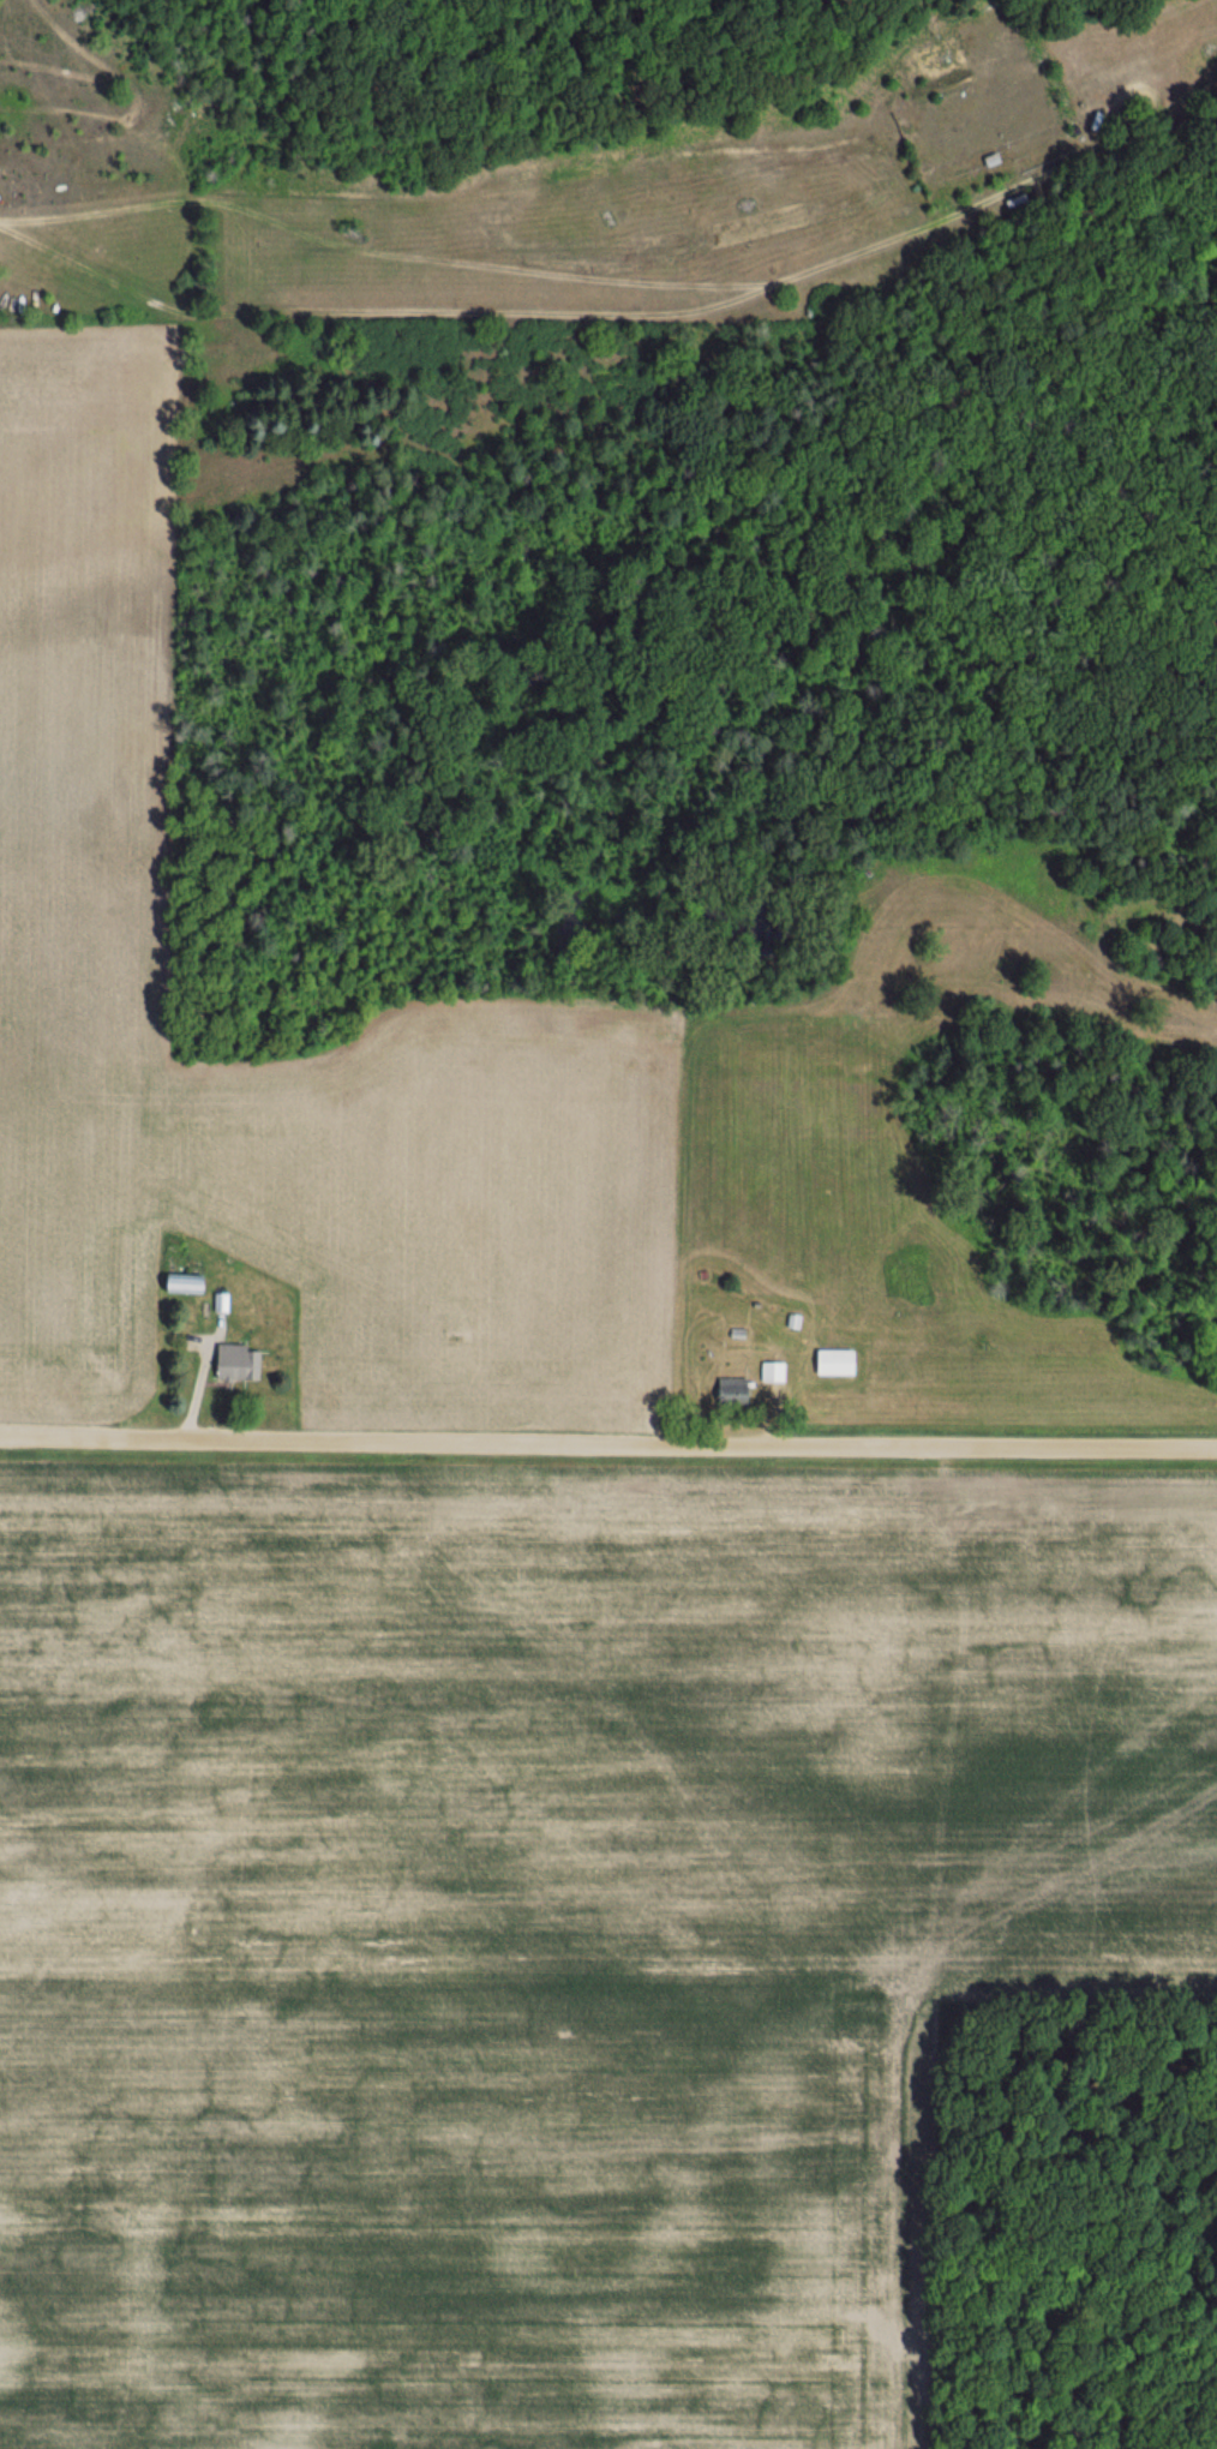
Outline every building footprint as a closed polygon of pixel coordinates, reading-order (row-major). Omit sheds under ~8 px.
[(158,1293),(202,1293),(202,1274),(158,1274),(158,1293)] [(227,1312),(227,1294),(215,1294),(215,1312),(227,1312)] [(245,1344),(212,1344),(212,1379),(245,1379),(245,1344)] [(851,1350),(811,1350),(811,1376),(851,1376),(851,1350)] [(782,1382),(782,1362),(758,1362),(758,1382),(782,1382)] [(745,1404),(745,1378),(712,1378),(712,1404),(745,1404)]
